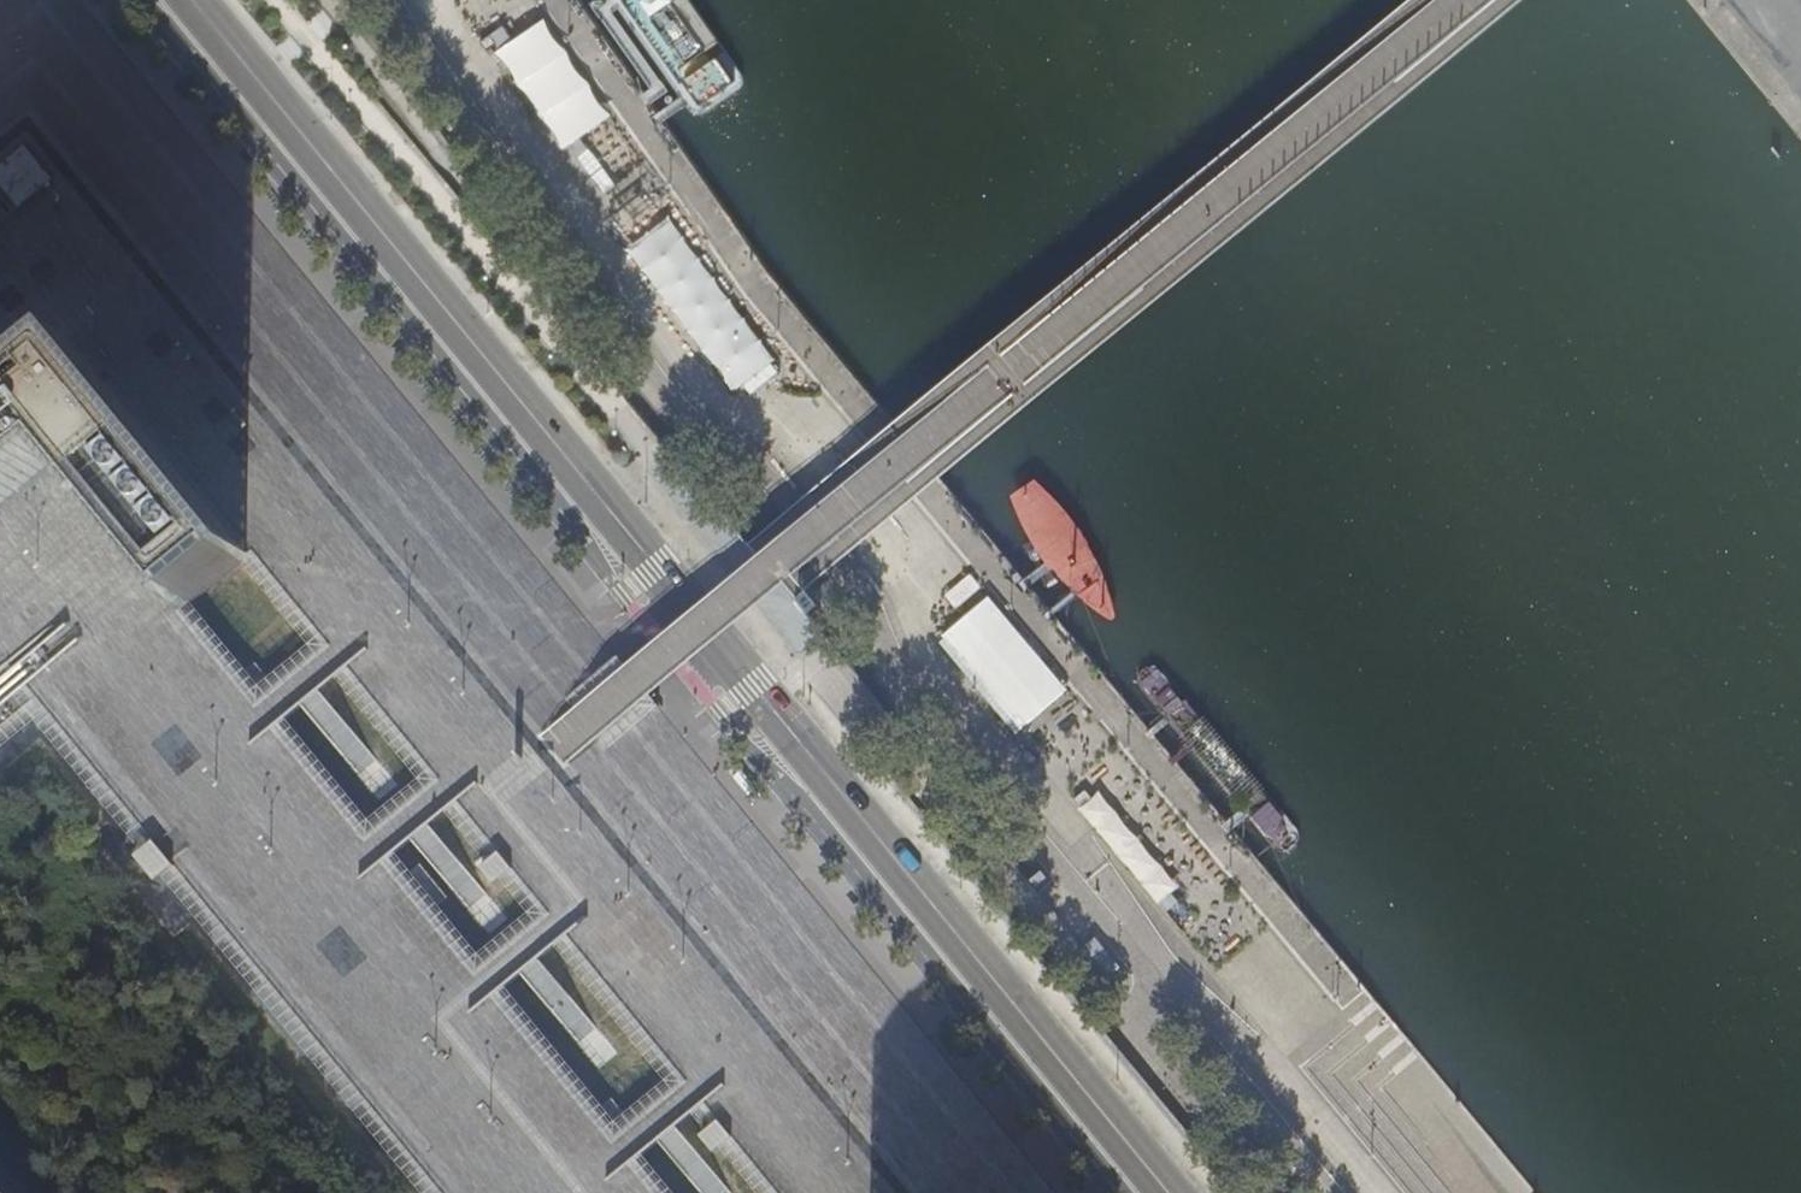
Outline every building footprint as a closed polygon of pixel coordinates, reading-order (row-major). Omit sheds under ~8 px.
[(687,0),(611,0),(612,2),(683,102),(696,120),(747,85),(687,0)] [(567,149),(617,117),(553,17),(503,48),(567,149)] [(25,144),(0,165),(0,184),(18,206),(52,178),(25,144)] [(789,361),(688,217),(636,252),(737,397),(789,361)] [(246,551),(68,333),(0,389),(0,501),(55,455),(179,606),(246,551)] [(1032,483),(1007,500),(1024,538),(1045,569),(1072,597),(1106,622),(1109,623),(1112,621),(1112,617),(1100,572),(1083,540),(1060,510),(1032,483)] [(946,600),(976,582),(966,565),(936,583),(946,600)] [(993,605),(940,645),(1014,743),(1068,702),(993,605)] [(1156,668),(1140,670),(1137,684),(1138,687),(1140,692),(1167,723),(1190,751),(1245,817),(1275,853),(1278,855),(1283,855),(1289,853),(1295,850),(1300,842),(1301,838),(1299,832),(1166,674),(1163,671),(1156,668)] [(1109,796),(1089,811),(1161,906),(1181,891),(1109,796)] [(152,838),(133,854),(153,879),(172,864),(152,838)]
